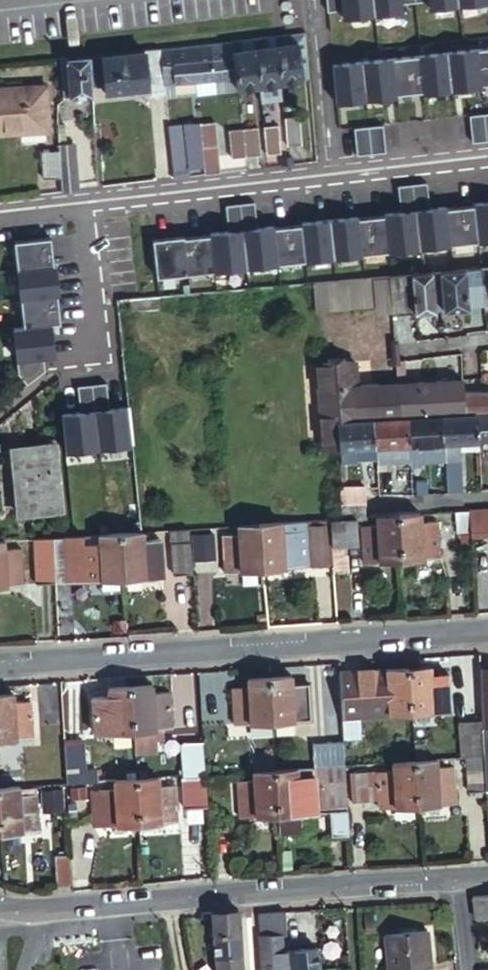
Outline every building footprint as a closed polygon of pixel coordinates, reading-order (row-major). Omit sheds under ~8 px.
[(325,9),(340,7),(340,15),(401,9),(400,1),(407,0),(324,0),(325,9)] [(276,34),(276,43),(279,81),(307,78),(302,32),(276,34)] [(252,37),(257,83),(279,81),(276,43),(267,44),(266,36),(252,37)] [(252,37),(231,39),(235,74),(236,86),(257,83),(252,37)] [(231,39),(203,42),(208,76),(235,74),(231,39)] [(203,42),(180,45),(184,79),(188,79),(190,93),(210,91),(208,76),(203,42)] [(334,100),(487,83),(487,44),(330,62),(334,100)] [(180,45),(159,47),(162,81),(184,79),(180,45)] [(147,89),(147,94),(163,92),(162,81),(159,47),(143,49),(147,89)] [(143,49),(88,55),(90,74),(106,73),(108,93),(147,89),(143,49)] [(88,55),(59,59),(60,73),(66,73),(68,95),(91,92),(90,74),(88,55)] [(45,128),(42,86),(0,90),(0,132),(45,128)] [(471,143),(487,141),(487,113),(468,115),(471,143)] [(298,117),(282,118),(284,147),(300,145),(298,117)] [(166,123),(172,176),(186,174),(185,167),(180,123),(166,123)] [(192,126),(191,124),(180,123),(185,167),(199,168),(192,126)] [(199,168),(200,173),(216,171),(209,123),(192,126),(199,168)] [(261,126),(264,154),(277,152),(275,124),(261,126)] [(352,128),(355,155),(384,152),(381,125),(352,128)] [(241,128),(243,156),(258,154),(254,127),(241,128)] [(230,157),(243,156),(241,128),(227,129),(230,157)] [(58,172),(59,189),(78,186),(74,143),(57,144),(57,146),(58,172)] [(44,174),(58,172),(57,146),(41,148),(44,174)] [(154,274),(487,237),(487,199),(427,205),(424,180),(396,183),(399,209),(254,225),(251,199),(223,202),(226,228),(150,236),(154,274)] [(47,234),(11,237),(20,323),(9,324),(14,366),(22,380),(42,368),(40,354),(51,353),(47,320),(57,319),(47,234)] [(482,301),(487,301),(487,264),(479,265),(480,284),(482,301)] [(466,303),(482,301),(480,284),(479,265),(464,266),(466,303)] [(443,309),(467,307),(466,303),(464,266),(435,269),(437,286),(438,295),(442,295),(443,308),(443,309)] [(408,271),(411,311),(433,308),(431,286),(437,286),(435,269),(408,271)] [(388,309),(388,313),(411,311),(408,271),(386,273),(388,309)] [(373,310),(388,309),(386,273),(310,280),(312,306),(372,300),(373,310)] [(433,308),(439,308),(438,295),(437,286),(431,286),(433,308)] [(319,449),(335,447),(334,421),(370,419),(399,417),(397,384),(356,387),(355,363),(315,366),(319,449)] [(59,412),(62,449),(132,440),(129,403),(109,405),(106,379),(75,383),(79,409),(59,412)] [(460,379),(438,380),(442,413),(463,412),(461,389),(460,379)] [(438,380),(397,384),(399,417),(403,416),(439,413),(442,413),(438,380)] [(472,411),(487,410),(487,387),(461,389),(463,412),(472,411)] [(472,411),(474,436),(487,435),(487,410),(472,411)] [(442,453),(445,491),(462,490),(459,447),(458,437),(474,436),(472,411),(463,412),(442,413),(439,413),(442,448),(442,453)] [(406,457),(407,463),(415,461),(414,456),(423,455),(422,440),(437,439),(438,448),(442,448),(439,413),(403,416),(406,457)] [(372,444),(373,460),(374,470),(387,468),(386,459),(392,458),(406,457),(403,416),(399,417),(370,419),(372,444)] [(335,447),(336,463),(352,461),(351,446),(372,444),(370,419),(334,421),(335,447)] [(458,437),(459,447),(475,446),(474,436),(458,437)] [(27,450),(14,451),(18,506),(58,502),(54,439),(26,441),(27,450)] [(437,439),(422,440),(423,455),(442,453),(442,448),(438,448),(437,439)] [(13,442),(14,451),(27,450),(26,441),(13,442)] [(372,444),(351,446),(352,461),(373,460),(372,444)] [(423,477),(414,477),(414,486),(423,486),(423,477)] [(337,486),(338,502),(361,501),(360,485),(337,486)] [(338,515),(352,515),(362,514),(361,501),(338,502),(338,515)] [(470,534),(487,533),(487,506),(468,508),(470,534)] [(395,512),(397,558),(439,555),(438,542),(437,537),(443,537),(464,535),(462,511),(436,512),(436,519),(419,521),(418,511),(395,512)] [(365,561),(397,558),(395,512),(375,514),(375,524),(363,524),(365,561)] [(328,516),(330,537),(354,535),(352,515),(338,515),(328,516)] [(259,521),(262,567),(302,565),(300,527),(283,529),(282,519),(259,521)] [(225,569),(262,567),(259,521),(238,522),(239,531),(223,532),(225,569)] [(326,522),(309,524),(309,527),(300,527),(302,565),(328,563),(326,522)] [(174,571),(192,569),(191,536),(190,528),(190,525),(171,526),(174,571)] [(121,529),(123,576),(163,573),(161,537),(144,538),(143,528),(139,528),(121,529)] [(121,529),(99,531),(99,539),(84,541),(86,578),(123,576),(121,529)] [(35,580),(53,578),(50,534),(30,535),(35,580)] [(23,582),(20,545),(3,547),(2,537),(0,537),(0,583),(23,582)] [(54,543),(55,557),(69,557),(68,542),(54,543)] [(69,557),(55,557),(57,585),(71,584),(69,557)] [(431,667),(405,669),(408,712),(449,709),(448,675),(431,676),(431,667)] [(405,669),(337,673),(341,736),(356,735),(355,716),(408,712),(405,669)] [(482,727),(487,726),(487,670),(479,671),(482,727)] [(290,676),(269,678),(271,721),(311,718),(309,684),(291,685),(290,676)] [(271,721),(269,678),(247,679),(248,688),(232,689),(235,723),(271,721)] [(153,685),(129,687),(132,730),(173,727),(170,693),(153,694),(153,685)] [(132,730),(129,687),(109,688),(109,697),(93,697),(95,733),(132,730)] [(0,696),(0,739),(16,738),(16,731),(26,730),(27,738),(33,737),(30,702),(13,703),(12,695),(0,696)] [(478,731),(477,720),(456,721),(458,755),(480,754),(478,731)] [(482,789),(487,789),(487,730),(478,731),(480,754),(480,761),(482,787),(482,789)] [(205,769),(203,738),(183,739),(185,770),(205,769)] [(342,764),(341,739),(311,741),(312,766),(342,764)] [(84,741),(63,743),(65,781),(87,780),(84,741)] [(252,755),(253,770),(274,768),(273,753),(252,755)] [(411,759),(414,805),(456,802),(453,766),(437,768),(436,757),(411,759)] [(380,808),(414,805),(411,759),(392,760),(393,768),(350,770),(352,800),(367,799),(366,787),(379,786),(379,799),(380,808)] [(466,788),(482,787),(480,761),(464,762),(466,788)] [(276,814),(278,832),(299,830),(298,812),(328,810),(345,809),(342,764),(312,766),(274,768),(276,814)] [(274,768),(253,770),(253,779),(238,780),(241,816),(276,814),(274,768)] [(96,769),(86,770),(87,780),(97,779),(96,769)] [(135,776),(138,823),(177,820),(176,804),(183,803),(205,801),(203,775),(174,777),(175,784),(159,786),(158,775),(135,776)] [(135,776),(114,778),(115,788),(84,790),(86,821),(100,821),(101,825),(138,823),(135,776)] [(22,830),(33,830),(38,829),(35,787),(19,789),(18,785),(0,786),(0,832),(22,830)] [(367,799),(379,799),(379,786),(366,787),(367,799)] [(176,804),(177,820),(185,820),(183,803),(176,804)] [(345,809),(328,810),(329,835),(346,834),(345,809)] [(57,883),(72,883),(70,857),(56,858),(57,883)] [(471,895),(473,918),(487,917),(487,895),(471,895)] [(209,911),(214,969),(241,969),(236,909),(209,911)] [(256,911),(258,969),(277,969),(279,969),(293,969),(293,968),(315,966),(313,946),(279,949),(277,930),(282,929),(281,910),(256,911)] [(378,969),(425,969),(423,956),(428,956),(425,920),(380,924),(383,959),(377,959),(378,969)]
